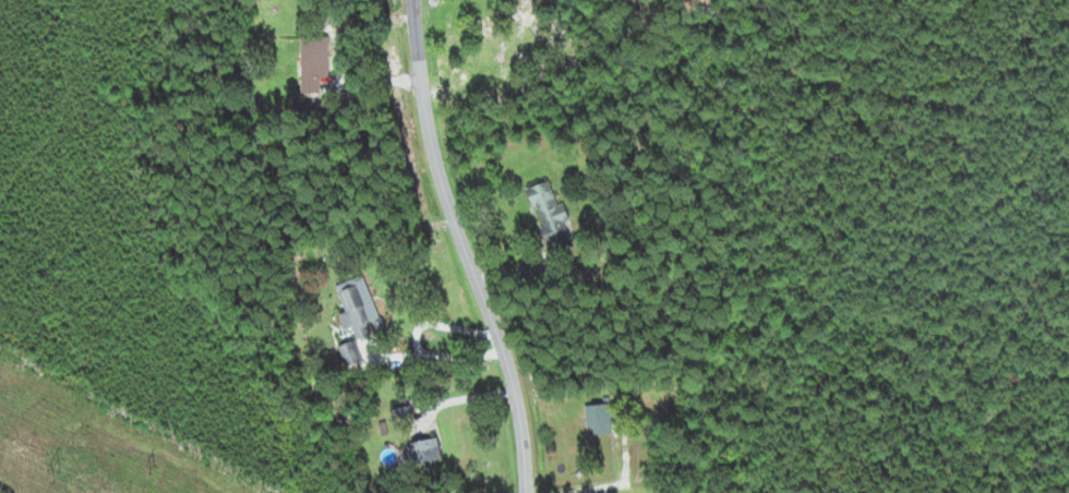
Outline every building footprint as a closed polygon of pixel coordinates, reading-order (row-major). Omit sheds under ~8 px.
[(328,36),(302,36),(302,92),(322,92),(322,77),(328,77),(328,36)] [(569,237),(565,222),(569,221),(564,203),(557,205),(550,181),(529,187),(545,244),(569,237)] [(337,285),(346,313),(339,315),(344,330),(353,327),(357,339),(371,335),(367,322),(378,319),(365,276),(337,285)] [(340,347),(348,366),(363,360),(355,341),(340,347)] [(613,405),(587,405),(587,434),(613,434),(613,405)] [(405,446),(411,467),(442,458),(437,437),(405,446)]
